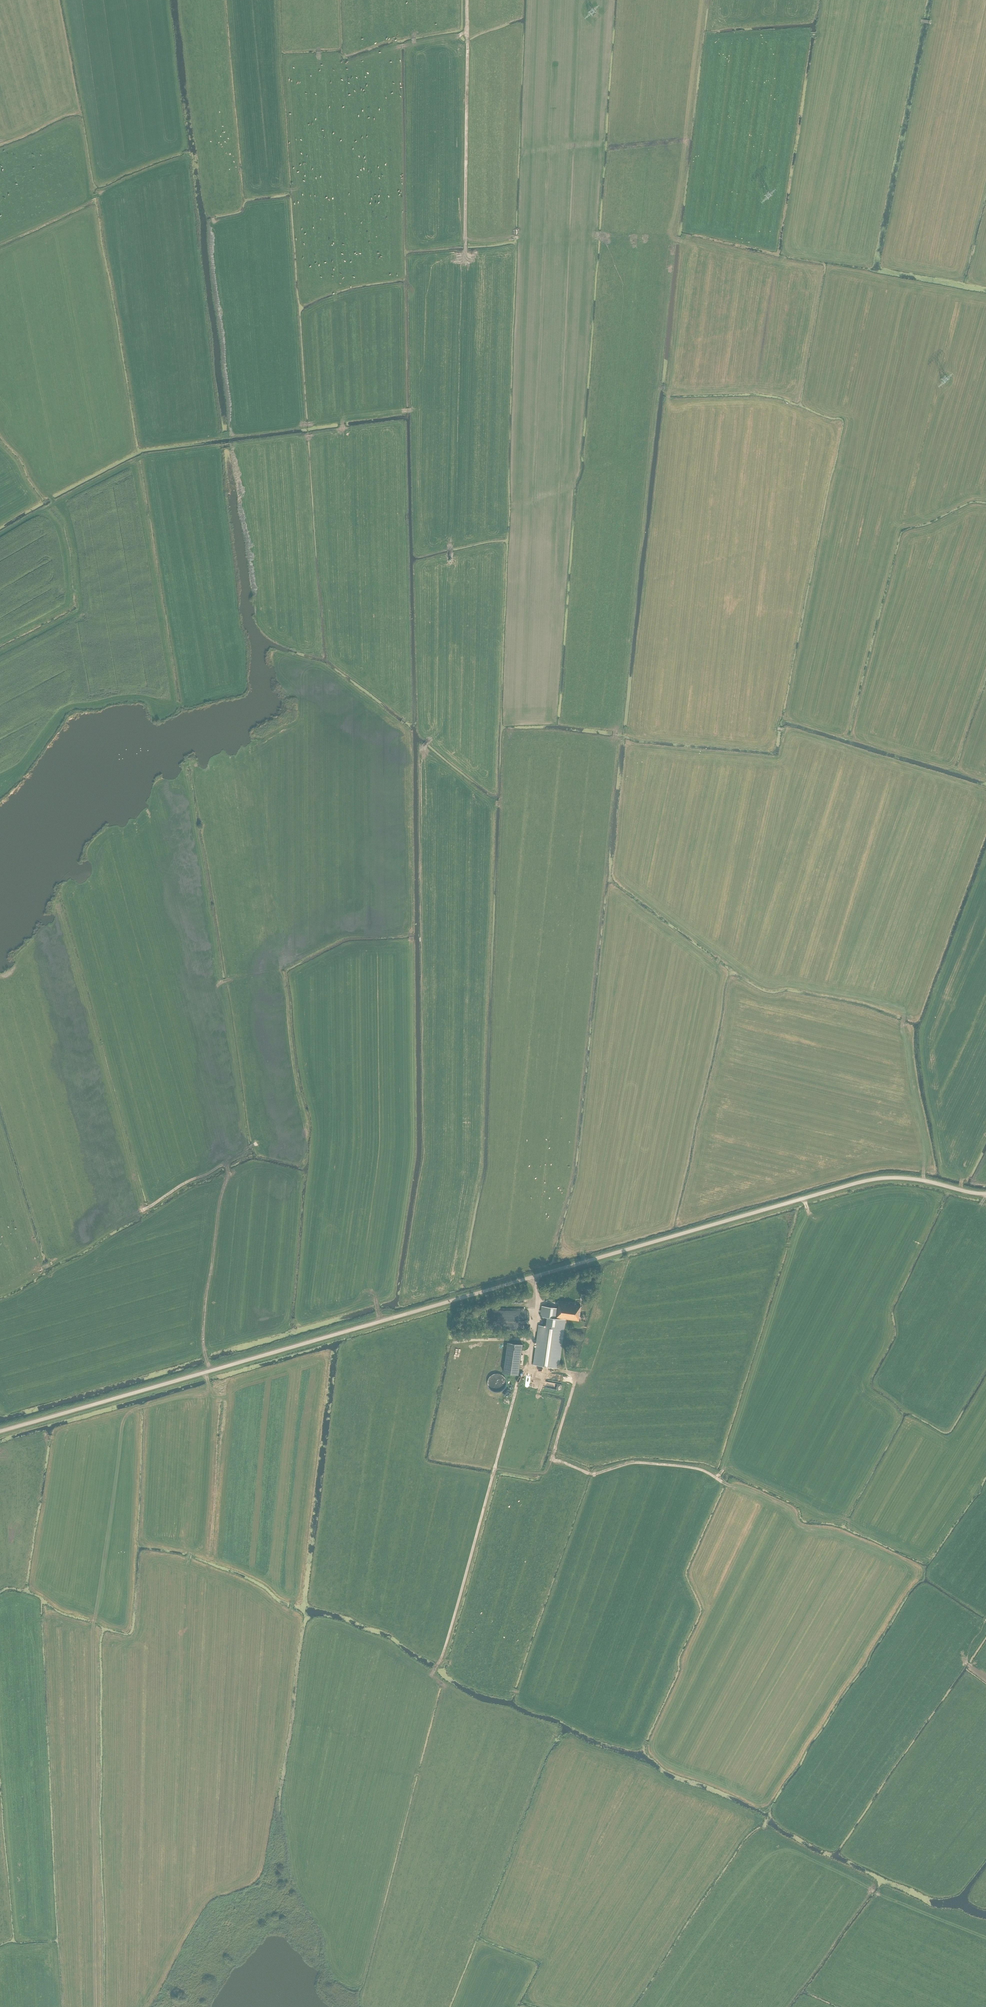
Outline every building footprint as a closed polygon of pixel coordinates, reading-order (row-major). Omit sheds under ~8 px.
[(578,1321),(581,1306),(559,1303),(558,1307),(557,1307),(557,1308),(542,1306),(540,1317),(547,1317),(546,1326),(539,1325),(534,1365),(558,1368),(564,1320),(556,1318),(578,1321)] [(518,1375),(523,1344),(508,1342),(503,1373),(518,1375)] [(505,1388),(506,1388),(506,1387),(506,1386),(506,1385),(507,1385),(507,1384),(507,1383),(507,1382),(507,1381),(506,1381),(506,1380),(506,1379),(505,1378),(505,1377),(504,1376),(503,1376),(502,1375),(502,1374),(501,1374),(500,1374),(499,1374),(498,1373),(497,1373),(496,1373),(495,1374),(494,1374),(493,1374),(492,1375),(491,1375),(491,1376),(490,1376),(490,1377),(489,1377),(489,1378),(488,1379),(488,1380),(488,1381),(487,1382),(487,1383),(487,1384),(488,1385),(488,1386),(488,1387),(489,1388),(489,1389),(490,1390),(491,1390),(491,1391),(492,1391),(492,1392),(493,1392),(494,1392),(495,1392),(496,1393),(497,1393),(498,1393),(499,1392),(500,1392),(501,1392),(502,1391),(503,1391),(503,1390),(504,1390),(504,1389),(505,1388)] [(545,1386),(562,1390),(563,1383),(546,1380),(545,1386)]
